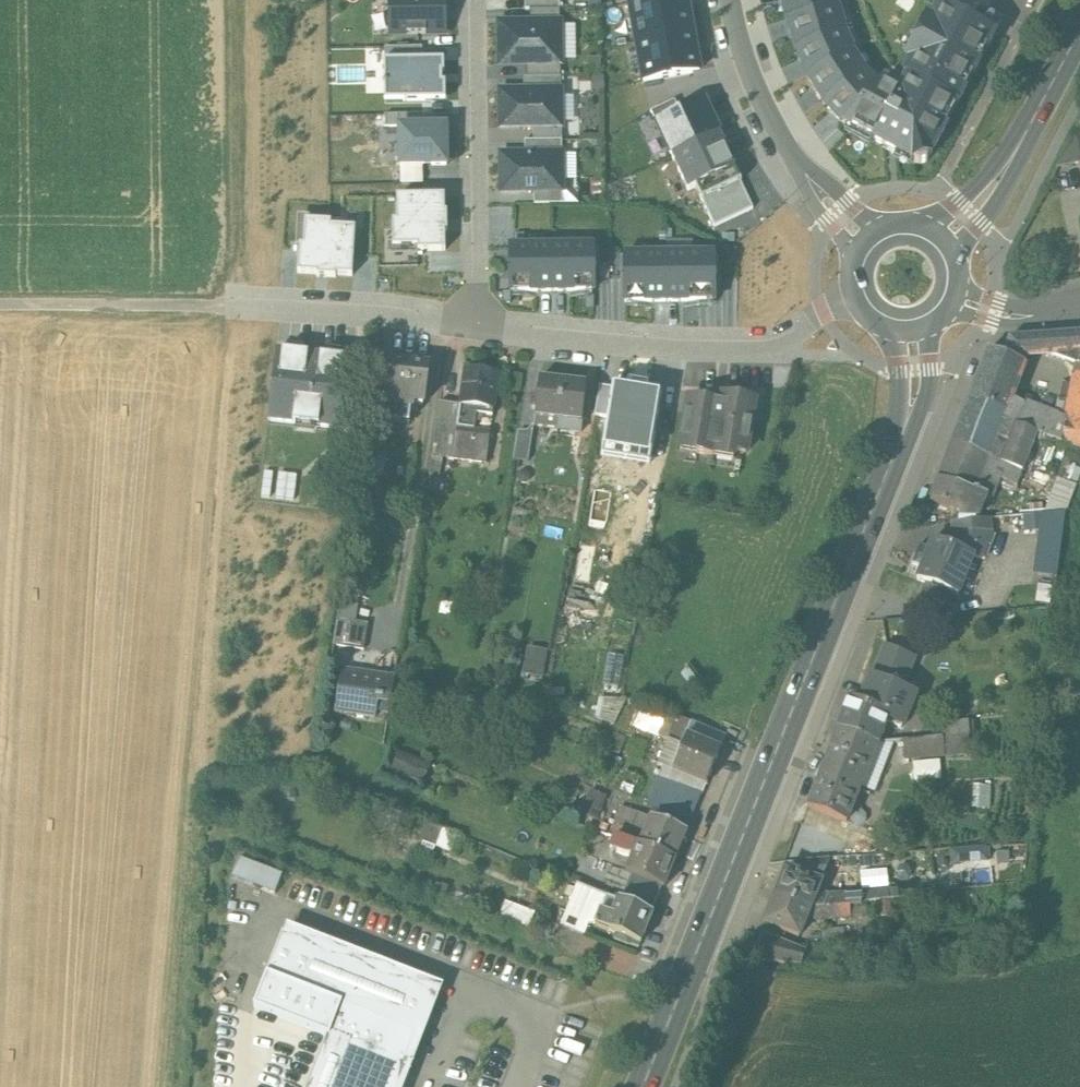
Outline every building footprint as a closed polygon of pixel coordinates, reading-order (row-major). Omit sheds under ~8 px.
[(391,34),(445,33),(444,0),(391,0),(391,34)] [(559,0),(525,0),(525,9),(530,9),(560,9),(559,0)] [(626,5),(634,44),(695,31),(689,0),(651,0),(626,5)] [(844,125),(877,86),(863,72),(864,70),(851,51),(853,50),(843,30),(844,29),(837,6),(835,6),(834,0),(783,0),(786,20),(788,20),(796,47),(795,47),(808,74),(806,76),(824,101),(822,102),(844,125)] [(908,77),(958,104),(965,90),(959,86),(966,73),(972,76),(980,62),(973,59),(980,46),(987,49),(994,34),(987,31),(989,28),(976,21),(975,24),(940,6),(933,19),(928,17),(906,59),(911,61),(904,75),(908,77)] [(530,9),(530,22),(560,21),(560,9),(530,9)] [(530,22),(499,23),(500,64),(526,63),(560,63),(560,21),(530,22)] [(695,31),(634,44),(640,84),(704,72),(695,31)] [(385,47),(385,60),(422,59),(422,47),(385,47)] [(385,60),(383,60),(384,101),(446,100),(446,82),(442,82),(442,73),(444,73),(444,59),(422,59),(385,60)] [(526,76),(561,76),(560,63),(526,63),(526,76)] [(524,76),(524,90),(561,89),(561,76),(526,76),(524,76)] [(956,106),(958,104),(908,77),(901,90),(892,92),(890,85),(882,81),(877,86),(844,125),(919,164),(928,161),(946,126),(940,123),(951,103),(956,106)] [(524,90),(500,90),(500,127),(533,127),(561,126),(561,89),(524,90)] [(672,156),(719,134),(704,101),(679,112),(655,123),(672,156)] [(655,123),(679,112),(675,102),(652,112),(655,123)] [(423,114),(385,114),(385,127),(401,127),(423,126),(423,114)] [(447,164),(446,126),(423,126),(401,127),(401,165),(447,164)] [(561,126),(533,127),(533,140),(562,139),(561,126)] [(719,134),(672,156),(688,191),(695,187),(701,200),(742,181),(719,134)] [(533,140),(524,140),(525,153),(562,153),(562,139),(533,140)] [(525,153),(501,153),(501,190),(534,190),(562,190),(562,153),(525,153)] [(741,181),(702,200),(714,226),(753,208),(741,181)] [(562,190),(534,190),(534,203),(562,203),(562,190)] [(418,251),(446,251),(445,231),(447,231),(447,212),(445,212),(445,196),(396,196),(396,221),(392,221),(393,242),(387,242),(387,255),(418,255),(418,251)] [(336,275),(352,276),(355,228),(331,226),(331,222),(309,221),(310,215),(298,214),(296,245),(299,245),(298,273),(316,274),(316,276),(336,277),(336,275)] [(551,246),(552,292),(594,291),(593,245),(551,246)] [(552,292),(551,246),(510,247),(511,292),(552,292)] [(666,254),(667,303),(715,302),(714,253),(666,254)] [(667,303),(666,254),(624,254),(625,302),(667,303)] [(1018,270),(1005,278),(1006,285),(1021,289),(1018,270)] [(1009,339),(1002,355),(1022,363),(1041,351),(1067,361),(1067,373),(1076,373),(1079,355),(1079,336),(1009,339)] [(1002,355),(987,349),(967,400),(1003,415),(1009,399),(1022,363),(1002,355)] [(352,360),(277,351),(268,420),(344,429),(352,360)] [(1061,443),(1079,450),(1079,355),(1076,373),(1067,415),(1061,443)] [(427,367),(390,362),(382,418),(409,421),(411,404),(422,406),(427,367)] [(498,376),(465,372),(460,406),(454,459),(487,463),(490,434),(474,432),(476,415),(493,417),(498,376)] [(563,382),(539,379),(537,397),(531,396),(530,406),(536,406),(534,427),(546,428),(547,418),(559,419),(563,382)] [(586,384),(563,382),(559,419),(569,420),(568,430),(582,431),(584,411),(590,411),(591,401),(585,401),(586,384)] [(662,393),(613,385),(612,388),(607,417),(602,451),(651,459),(662,393)] [(607,417),(612,388),(599,386),(595,415),(607,417)] [(722,406),(690,401),(682,444),(690,445),(699,454),(714,457),(716,449),(747,454),(755,402),(724,397),(722,406)] [(1003,415),(967,400),(950,444),(998,463),(1014,425),(1035,433),(1061,443),(1067,415),(1061,413),(1059,419),(1009,399),(1003,415)] [(460,406),(439,403),(432,456),(454,459),(460,406)] [(387,421),(366,419),(365,431),(386,433),(387,421)] [(998,463),(950,444),(929,502),(954,510),(951,519),(958,522),(975,520),(984,498),(992,501),(1000,479),(1015,485),(1035,433),(1014,425),(998,463)] [(534,436),(518,433),(514,458),(530,460),(534,436)] [(1079,498),(1079,479),(1064,474),(1055,503),(1077,509),(1079,498)] [(949,546),(973,555),(980,559),(991,532),(989,519),(975,520),(958,522),(952,522),(953,534),(949,546)] [(949,546),(933,539),(929,549),(919,545),(911,566),(921,570),(917,580),(927,584),(949,592),(958,596),(973,555),(949,546)] [(949,592),(927,584),(919,604),(945,602),(949,592)] [(368,625),(337,620),(333,645),(364,650),(368,625)] [(394,677),(342,669),(336,711),(374,717),(377,699),(391,701),(394,677)] [(896,679),(885,684),(871,678),(860,704),(851,700),(839,729),(877,746),(885,724),(902,730),(915,696),(901,690),(896,679)] [(605,692),(602,716),(626,719),(629,695),(605,692)] [(646,707),(641,724),(665,731),(670,714),(646,707)] [(967,722),(923,727),(924,742),(963,739),(969,738),(967,722)] [(839,729),(808,808),(847,823),(865,778),(869,780),(873,770),(868,768),(877,746),(839,729)] [(718,751),(683,737),(669,772),(705,785),(718,751)] [(924,742),(903,744),(905,761),(963,755),(963,739),(924,742)] [(433,778),(437,757),(402,751),(398,771),(433,778)] [(705,785),(669,772),(665,783),(700,797),(705,785)] [(649,820),(619,808),(608,835),(615,838),(618,839),(622,829),(642,838),(649,820)] [(431,818),(424,837),(454,848),(460,829),(431,818)] [(685,834),(649,820),(642,838),(639,847),(674,861),(685,834)] [(642,838),(622,829),(618,839),(639,847),(642,838)] [(618,839),(615,838),(611,849),(625,855),(632,857),(626,873),(632,875),(661,886),(665,888),(674,861),(639,847),(618,839)] [(286,891),(292,870),(248,856),(241,877),(286,891)] [(831,859),(794,861),(793,874),(820,884),(831,859)] [(793,874),(784,870),(774,895),(810,910),(835,906),(856,904),(862,903),(861,895),(830,898),(817,893),(820,884),(793,874)] [(661,886),(632,875),(621,902),(650,914),(661,886)] [(810,910),(774,895),(763,923),(799,937),(807,917),(819,922),(837,920),(835,906),(810,910)] [(535,923),(539,909),(510,900),(505,914),(535,923)] [(621,902),(615,900),(609,915),(601,912),(596,926),(617,935),(615,940),(630,946),(632,941),(640,944),(652,915),(650,914),(621,902)] [(856,904),(835,906),(837,920),(857,917),(856,904)] [(286,925),(253,1008),(327,1037),(307,1086),(404,1086),(444,987),(286,925)] [(844,929),(823,932),(824,943),(845,941),(844,929)] [(802,949),(767,935),(757,961),(796,965),(802,949)]
